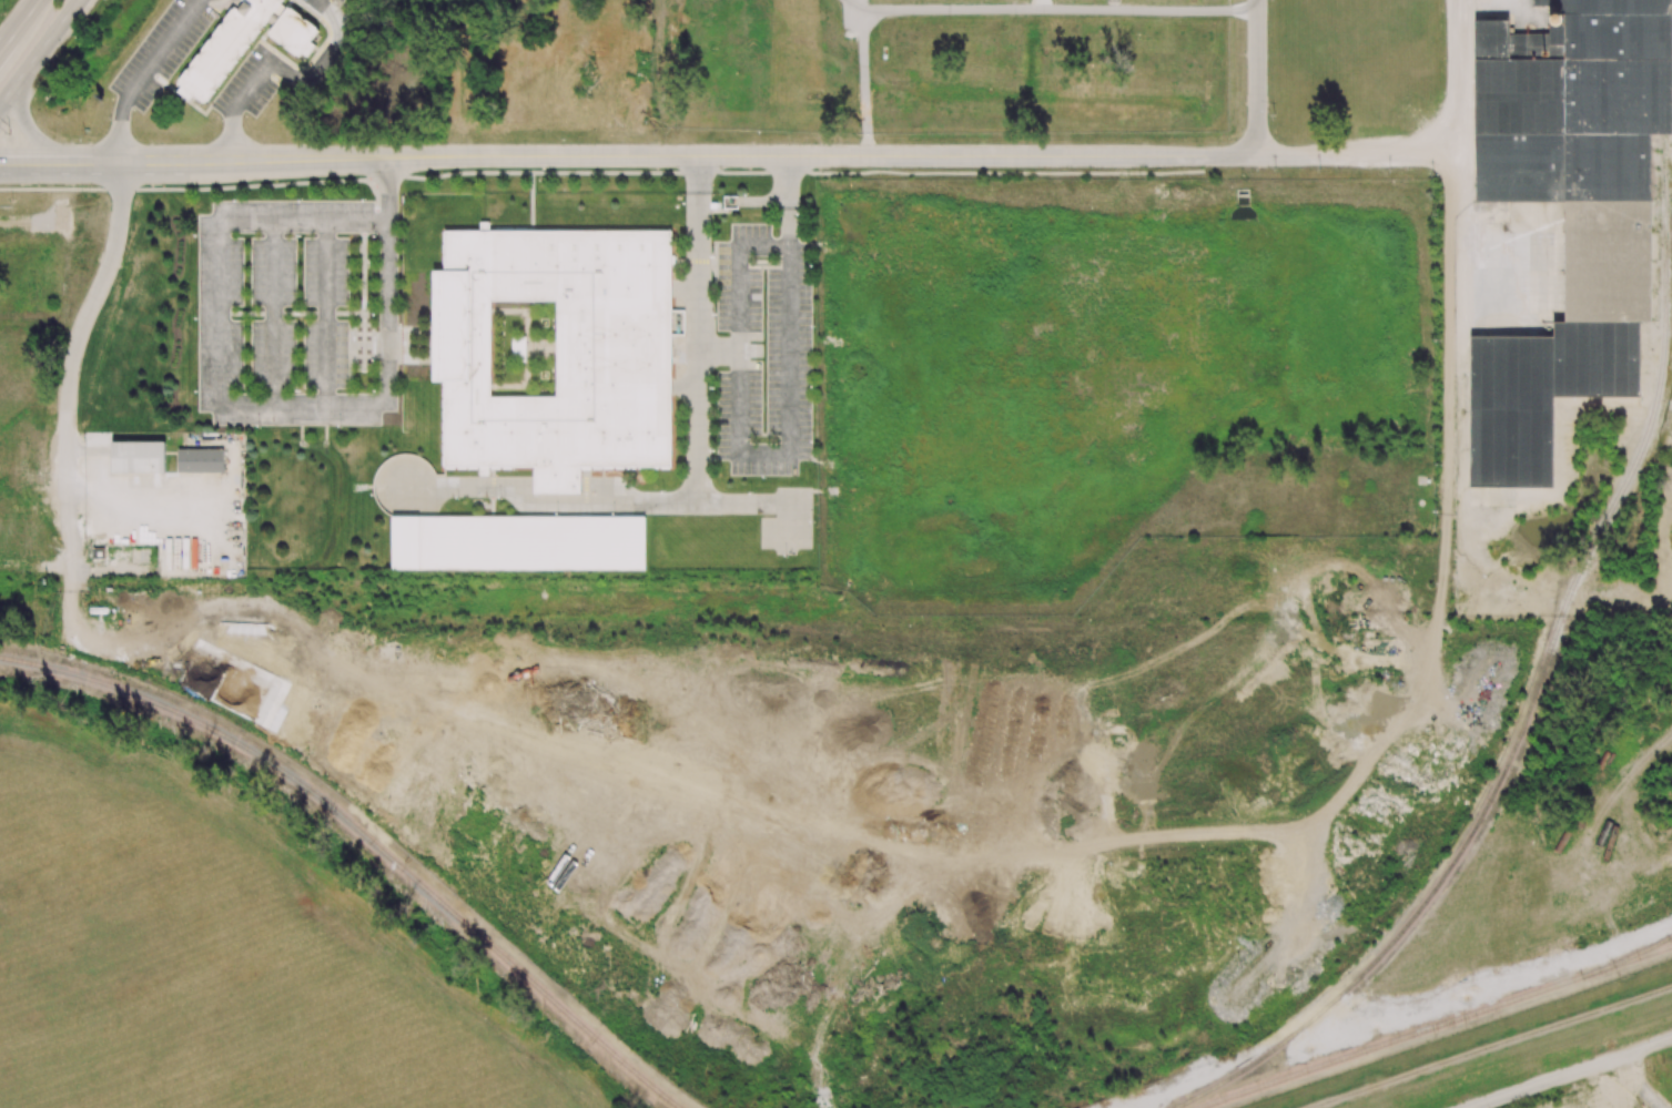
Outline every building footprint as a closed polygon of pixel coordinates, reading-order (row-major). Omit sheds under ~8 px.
[(175,89),(190,100),(193,96),(206,105),(267,16),(275,22),(285,7),(281,4),(284,0),(236,0),(175,89)] [(1533,6),(1555,6),(1555,14),(1549,14),(1549,34),(1509,34),(1509,20),(1474,20),(1475,202),(1564,201),(1565,322),(1553,322),(1553,336),(1469,337),(1470,487),(1553,486),(1552,397),(1640,396),(1639,322),(1651,322),(1649,134),(1671,134),(1671,0),(1533,0),(1533,6)] [(268,35),(305,59),(315,44),(310,41),(319,28),(286,7),(268,35)] [(671,467),(672,231),(444,231),(444,271),(433,271),(433,381),(443,381),(443,466),(534,467),(534,494),(581,494),(581,467),(671,467)] [(164,441),(112,442),(112,473),(165,473),(164,441)] [(177,473),(223,472),(223,449),(177,449),(177,473)] [(645,516),(392,517),(392,570),(645,569),(645,516)]
